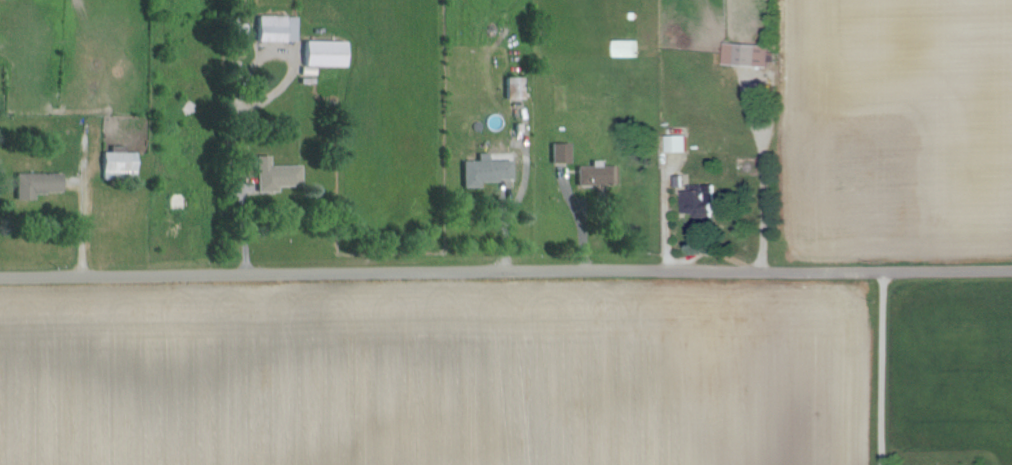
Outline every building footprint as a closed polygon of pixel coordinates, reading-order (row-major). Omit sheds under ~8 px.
[(297,42),(298,16),(259,15),(258,41),(297,42)] [(616,56),(639,57),(640,39),(616,39),(616,56)] [(347,41),(305,40),(305,65),(347,66),(347,41)] [(770,66),(771,44),(726,43),(726,64),(770,66)] [(506,76),(506,99),(524,99),(525,77),(506,76)] [(689,134),(672,135),(672,152),(690,151),(689,134)] [(571,142),(553,143),(553,162),(572,162),(571,142)] [(125,145),(111,146),(111,151),(103,151),(104,179),(137,178),(137,152),(125,152),(125,145)] [(513,159),(491,160),(490,153),(479,153),(479,160),(464,160),(464,187),(483,186),(483,181),(514,180),(513,159)] [(302,185),(302,165),(271,165),(271,155),(258,156),(258,193),(279,192),(279,186),(302,185)] [(579,166),(580,185),(620,184),(619,165),(602,165),(602,160),(594,160),(594,165),(579,166)] [(63,193),(63,173),(16,173),(17,200),(35,199),(35,193),(63,193)] [(698,217),(719,216),(718,186),(686,187),(687,212),(698,212),(698,217)]
